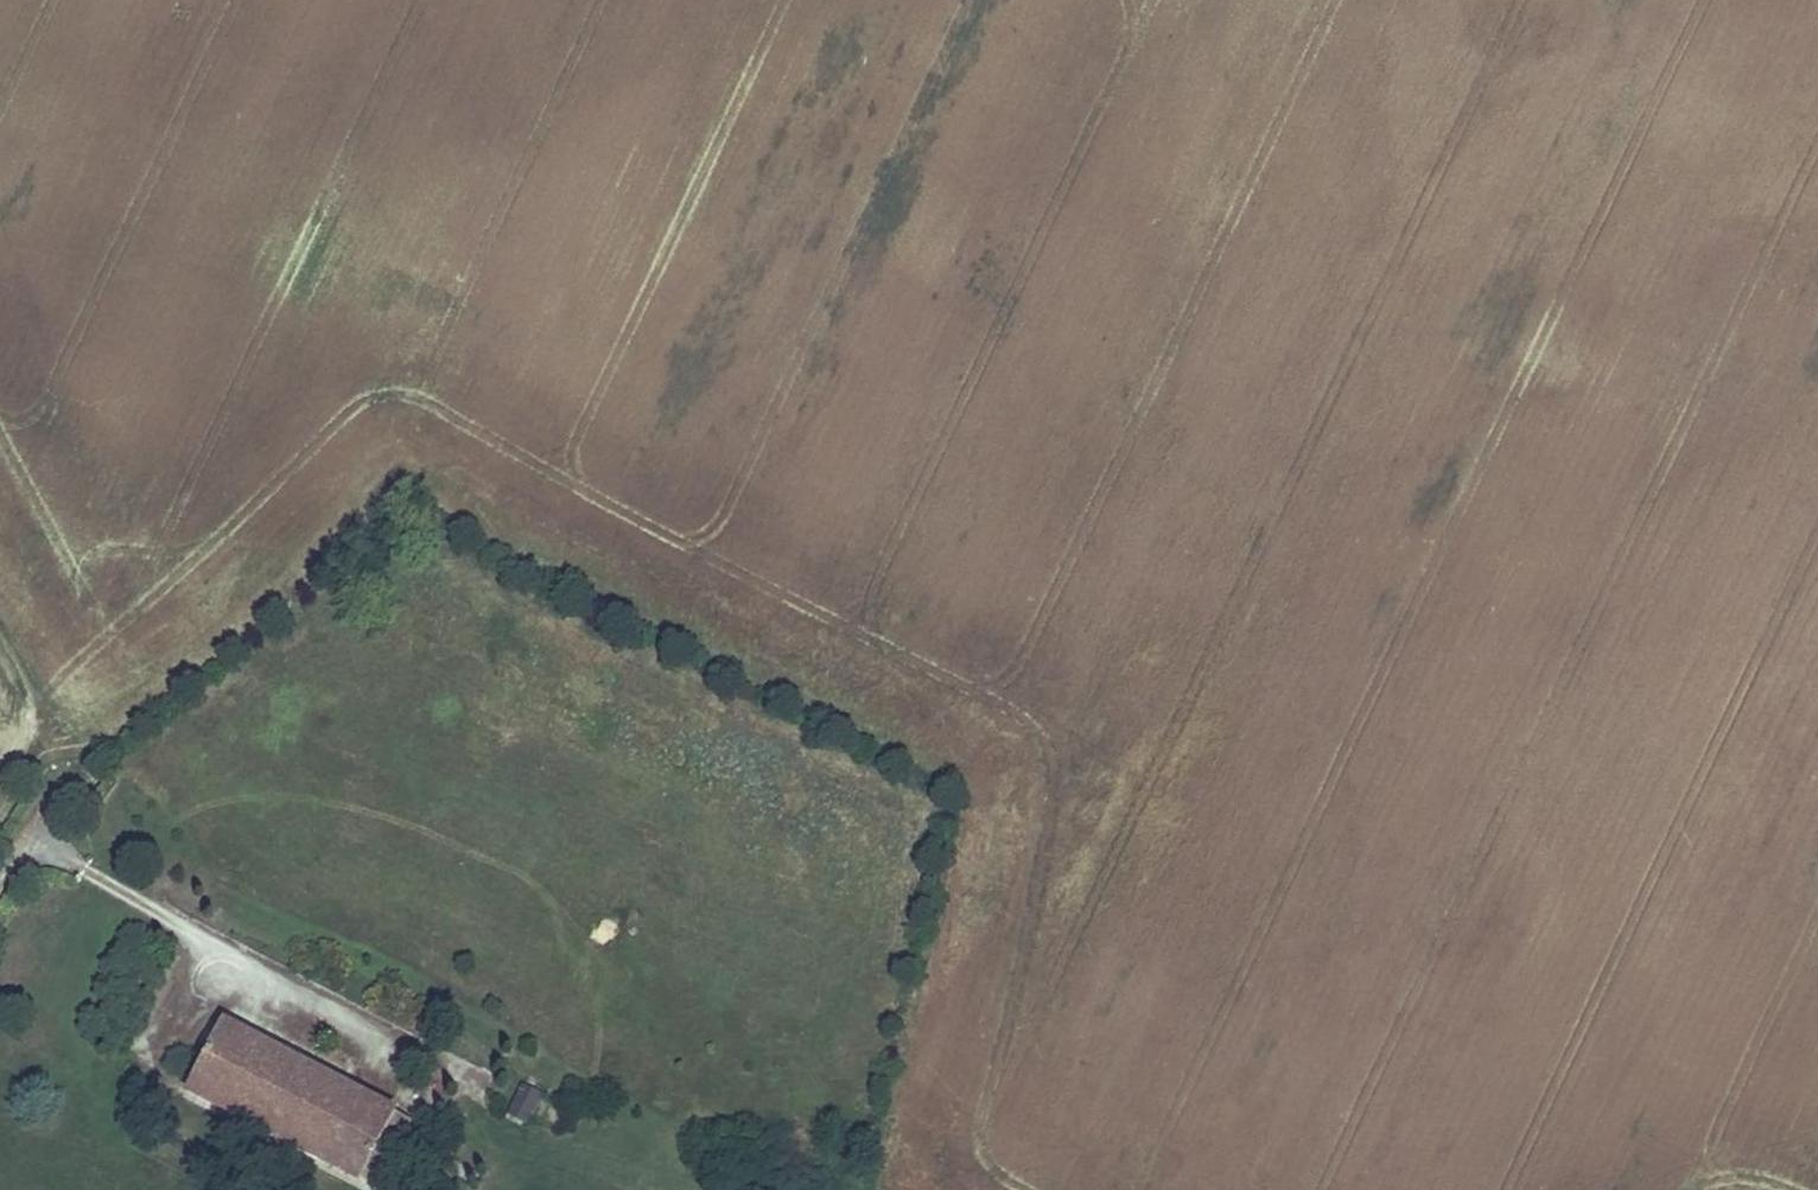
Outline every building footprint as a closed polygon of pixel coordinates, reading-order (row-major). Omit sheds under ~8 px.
[(203,1103),(241,1117),(269,1047),(198,1018),(181,1059),(215,1073),(203,1103)] [(387,1097),(269,1047),(241,1117),(357,1167),(387,1097)] [(215,1073),(181,1059),(170,1089),(203,1103),(215,1073)] [(506,1114),(528,1124),(542,1094),(520,1084),(506,1114)]
